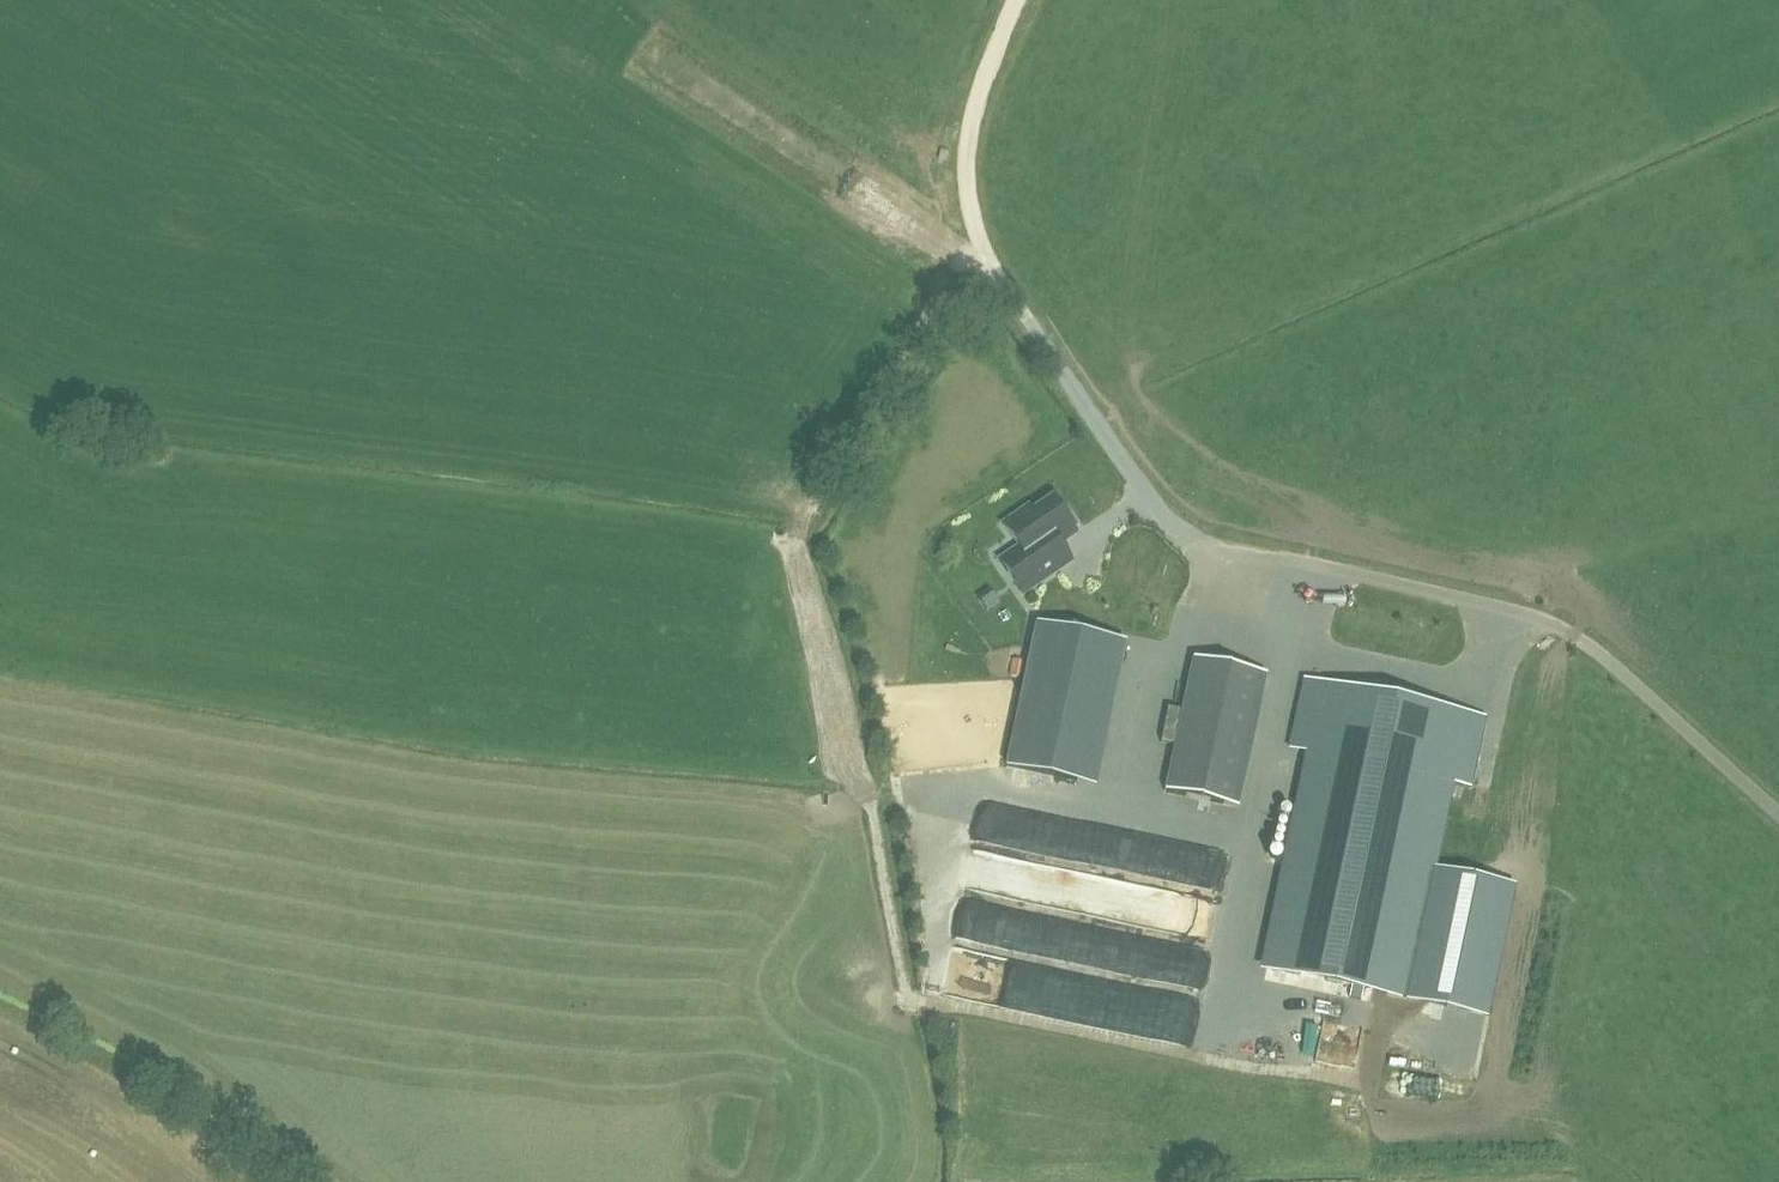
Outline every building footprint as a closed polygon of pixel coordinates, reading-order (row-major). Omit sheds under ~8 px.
[(863,180),(852,210),(898,226),(909,196),(863,180)] [(1000,561),(1001,563),(1022,593),(1070,560),(1059,543),(1075,532),(1073,529),(1078,526),(1066,508),(1061,512),(1053,499),(1033,513),(1029,507),(1003,525),(1019,548),(1000,561)] [(1096,790),(1128,646),(1037,625),(1004,770),(1096,790)] [(1237,807),(1266,673),(1193,657),(1164,791),(1237,807)] [(1303,682),(1289,746),(1313,751),(1267,968),(1351,986),(1349,998),(1361,1000),(1363,988),(1402,997),(1429,870),(1448,780),(1471,785),(1485,720),(1303,682)] [(1119,789),(1131,793),(1138,767),(1126,764),(1119,789)] [(1429,870),(1402,997),(1483,1014),(1510,887),(1429,870)]
